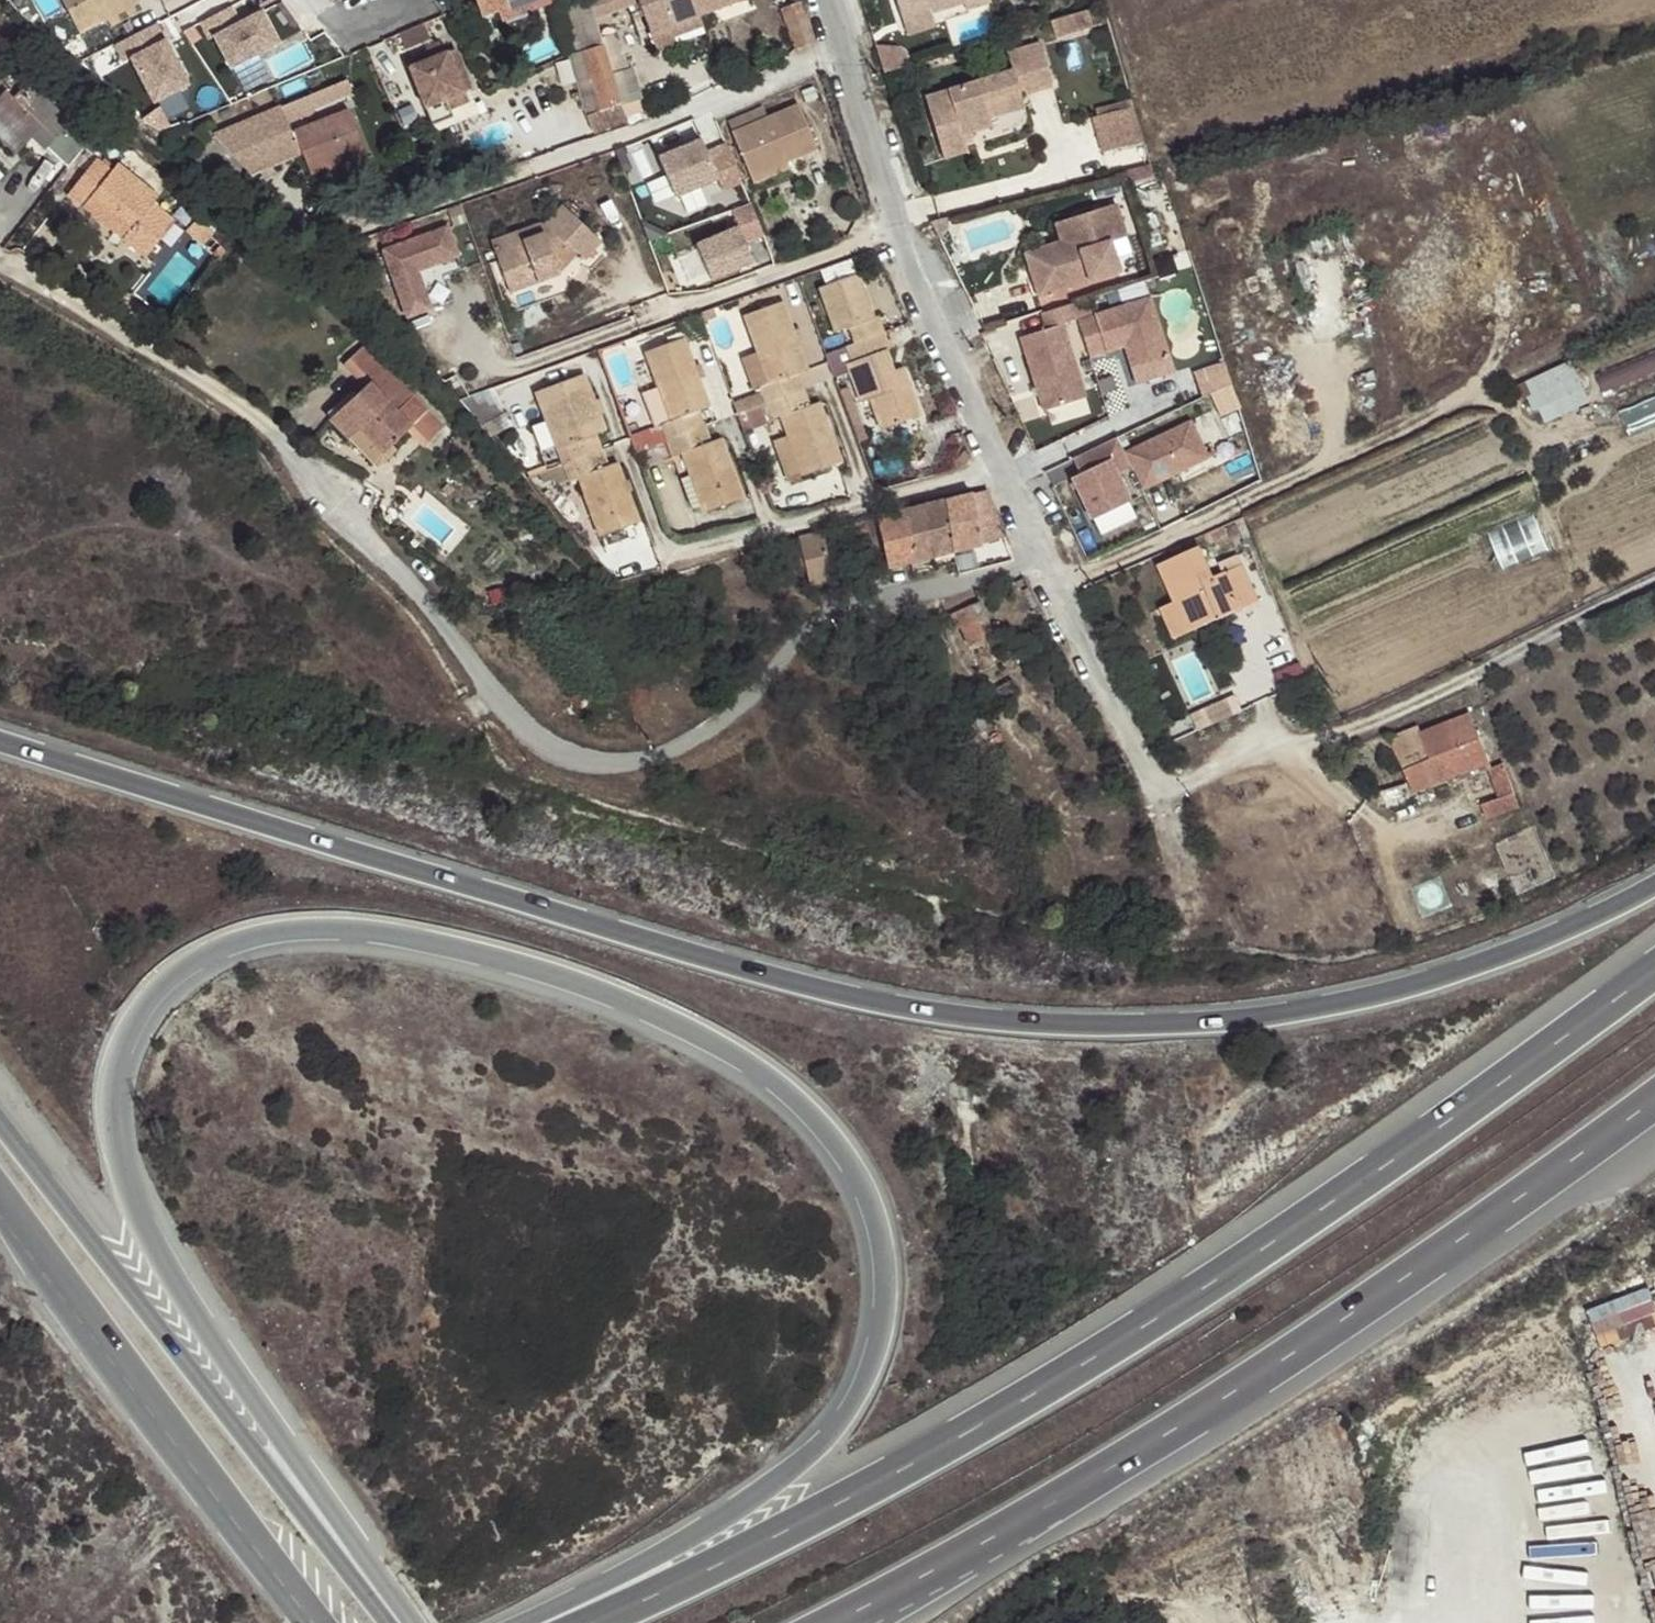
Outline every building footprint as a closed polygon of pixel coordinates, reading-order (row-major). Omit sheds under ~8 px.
[(136,0),(61,0),(79,34),(138,3),(136,0)] [(482,18),(500,12),(525,3),(528,12),(554,3),(554,0),(476,0),(482,18)] [(584,1),(555,11),(568,55),(602,46),(594,16),(594,17),(591,0),(588,0),(584,1)] [(693,0),(591,0),(594,17),(594,16),(640,0),(653,34),(699,16),(693,0)] [(699,16),(739,0),(693,0),(699,16)] [(931,13),(964,5),(967,11),(992,4),(991,0),(895,0),(898,10),(928,1),(931,13)] [(806,15),(801,1),(781,8),(786,22),(806,15)] [(935,27),(931,13),(928,1),(898,10),(906,37),(935,27)] [(503,21),(528,12),(525,3),(500,12),(503,21)] [(235,6),(202,23),(211,40),(219,36),(234,65),(282,40),(267,12),(244,24),(235,6)] [(1094,27),(1089,11),(1052,22),(1057,39),(1094,27)] [(795,48),(814,41),(806,15),(786,22),(795,48)] [(703,28),(699,16),(653,34),(661,52),(678,46),(676,38),(703,28)] [(408,51),(434,41),(427,23),(401,33),(408,51)] [(90,41),(98,58),(117,48),(126,43),(117,27),(90,41)] [(189,87),(155,27),(126,43),(117,48),(125,63),(131,60),(156,105),(189,87)] [(410,68),(433,125),(451,118),(445,100),(471,90),(455,50),(445,55),(440,44),(430,48),(432,51),(434,59),(418,65),(410,68)] [(611,74),(602,46),(568,55),(585,116),(594,135),(626,120),(622,106),(611,74)] [(1032,88),(1020,49),(986,59),(992,78),(908,104),(927,166),(949,159),(944,141),(974,131),(966,108),(1032,88)] [(415,58),(418,65),(434,59),(432,51),(415,58)] [(245,91),(271,79),(261,58),(235,70),(245,91)] [(632,68),(611,74),(622,106),(641,100),(632,68)] [(67,170),(88,145),(98,133),(105,124),(85,107),(71,121),(30,83),(13,98),(6,92),(0,98),(0,138),(17,153),(33,138),(67,170)] [(746,178),(783,164),(816,150),(799,106),(728,135),(746,178)] [(1104,154),(1144,142),(1134,108),(1094,119),(1104,154)] [(325,169),(350,159),(365,153),(349,110),(291,133),(282,109),(215,136),(250,175),(300,155),(309,175),(325,169)] [(106,140),(98,133),(88,145),(96,151),(106,140)] [(698,138),(653,156),(670,197),(716,178),(720,188),(737,181),(723,147),(705,155),(698,138)] [(354,168),(350,159),(325,169),(328,177),(354,168)] [(160,198),(118,164),(112,171),(97,160),(67,196),(148,257),(175,221),(154,204),(160,198)] [(787,171),(783,164),(746,178),(750,186),(787,171)] [(734,228),(693,245),(707,278),(749,261),(741,241),(758,234),(745,202),(726,210),(734,228)] [(1127,236),(1115,204),(1069,220),(1076,239),(1081,237),(1085,249),(1029,268),(1039,298),(1120,271),(1110,242),(1127,236)] [(544,236),(543,233),(522,240),(512,244),(508,235),(489,241),(507,293),(557,278),(551,258),(564,244),(582,261),(599,241),(560,205),(542,225),(548,230),(544,236)] [(214,234),(199,220),(189,231),(203,245),(214,234)] [(923,224),(928,235),(930,241),(934,237),(937,231),(938,226),(938,220),(923,224)] [(1076,239),(1069,220),(1056,224),(1061,242),(1025,254),(1029,268),(1085,249),(1081,237),(1076,239)] [(522,240),(543,233),(540,224),(518,231),(522,240)] [(455,254),(446,226),(385,245),(407,312),(430,304),(418,266),(455,254)] [(768,236),(751,240),(756,261),(773,257),(768,236)] [(229,255),(220,247),(212,255),(219,264),(229,255)] [(866,273),(819,290),(846,364),(893,347),(866,273)] [(1152,301),(1097,316),(1109,352),(1127,346),(1136,369),(1173,359),(1152,301)] [(785,303),(743,319),(771,393),(813,377),(785,303)] [(1066,320),(1018,336),(1042,416),(1089,403),(1066,320)] [(686,340),(645,355),(672,429),(714,414),(686,340)] [(424,448),(436,437),(443,426),(365,347),(361,351),(360,352),(345,366),(365,388),(337,412),(356,434),(359,430),(381,453),(407,430),(424,448)] [(893,347),(846,364),(877,449),(924,432),(893,347)] [(1227,359),(1201,368),(1217,416),(1243,407),(1227,359)] [(1589,403),(1570,363),(1511,390),(1518,405),(1528,401),(1533,413),(1538,411),(1544,424),(1589,403)] [(813,377),(771,393),(802,478),(845,462),(813,377)] [(612,452),(584,378),(536,396),(564,470),(612,452)] [(461,398),(465,404),(482,424),(502,417),(490,387),(461,398)] [(1621,410),(1630,431),(1654,421),(1654,396),(1621,410)] [(356,434),(337,412),(329,419),(369,463),(381,453),(359,430),(356,434)] [(714,414),(672,429),(704,514),(746,498),(714,414)] [(1191,419),(1127,447),(1146,489),(1210,461),(1191,419)] [(1116,443),(1071,462),(1096,525),(1133,507),(1123,484),(1133,479),(1116,443)] [(643,536),(612,452),(564,470),(595,554),(643,536)] [(1000,523),(990,490),(942,502),(953,551),(978,546),(978,537),(976,522),(987,520),(991,520),(993,525),(1000,523)] [(953,551),(942,502),(921,508),(934,556),(953,551)] [(921,508),(899,514),(910,562),(934,556),(921,508)] [(899,514),(875,519),(888,567),(910,562),(899,514)] [(989,535),(987,520),(976,522),(978,537),(989,535)] [(835,580),(824,533),(799,539),(799,542),(807,570),(811,585),(835,580)] [(807,570),(799,542),(782,546),(789,574),(807,570)] [(1213,614),(1217,620),(1257,602),(1241,566),(1213,578),(1199,549),(1158,567),(1173,603),(1159,610),(1170,633),(1213,614)] [(985,639),(970,607),(950,616),(957,631),(963,629),(971,645),(985,639)] [(1173,639),(1217,620),(1213,614),(1170,633),(1173,639)] [(1456,776),(1490,763),(1470,715),(1420,734),(1418,728),(1391,739),(1413,794),(1456,776)] [(990,745),(983,730),(973,735),(979,750),(990,745)] [(1492,768),(1490,763),(1456,776),(1460,782),(1487,773),(1497,799),(1512,792),(1503,764),(1492,768)] [(1411,802),(1405,783),(1380,792),(1386,810),(1411,802)] [(1518,808),(1512,792),(1497,799),(1481,805),(1486,820),(1518,808)] [(1654,1327),(1654,1299),(1649,1285),(1588,1310),(1604,1348),(1654,1327)]
